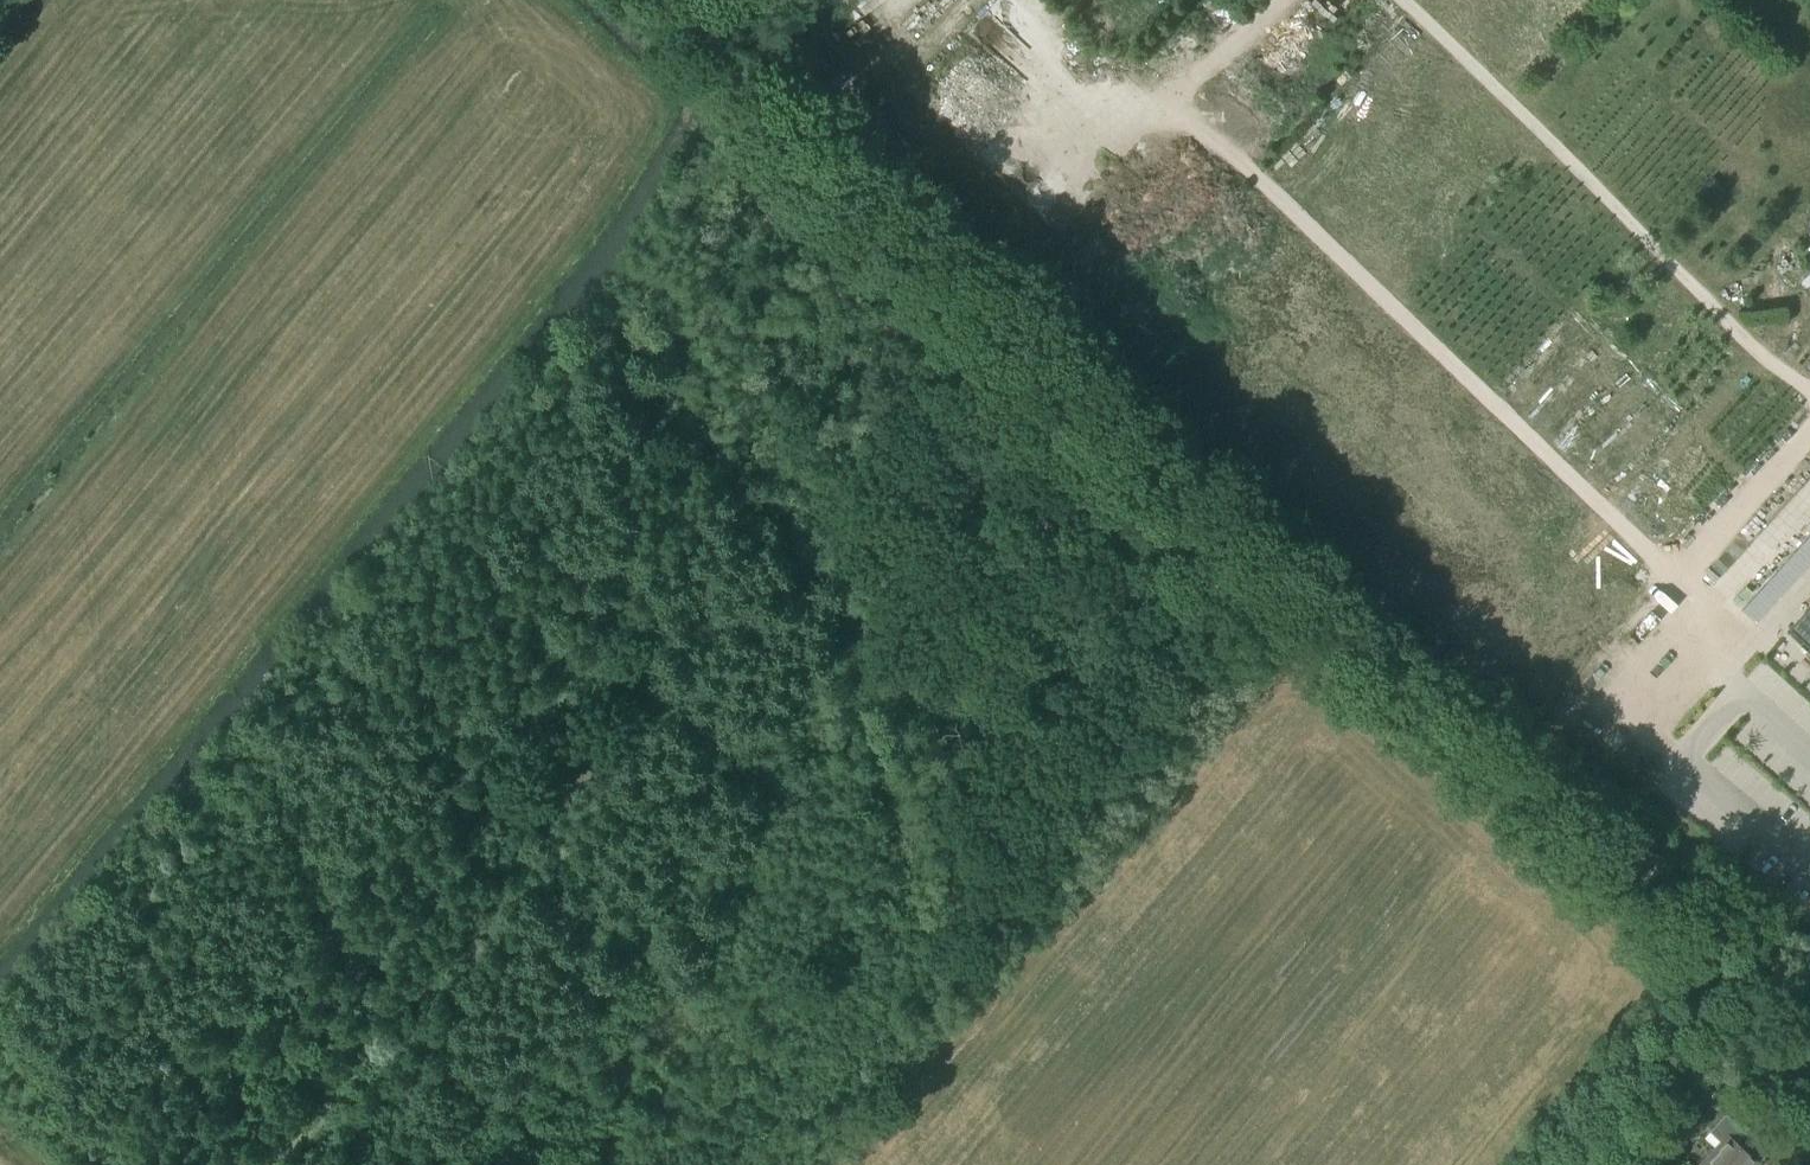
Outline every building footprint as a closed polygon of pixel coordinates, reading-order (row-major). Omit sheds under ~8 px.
[(1790,630),(1809,648),(1809,607),(1790,629),(1790,630)] [(1756,1162),(1737,1144),(1747,1134),(1726,1115),(1710,1132),(1721,1142),(1700,1164),(1753,1164),(1756,1162)]
